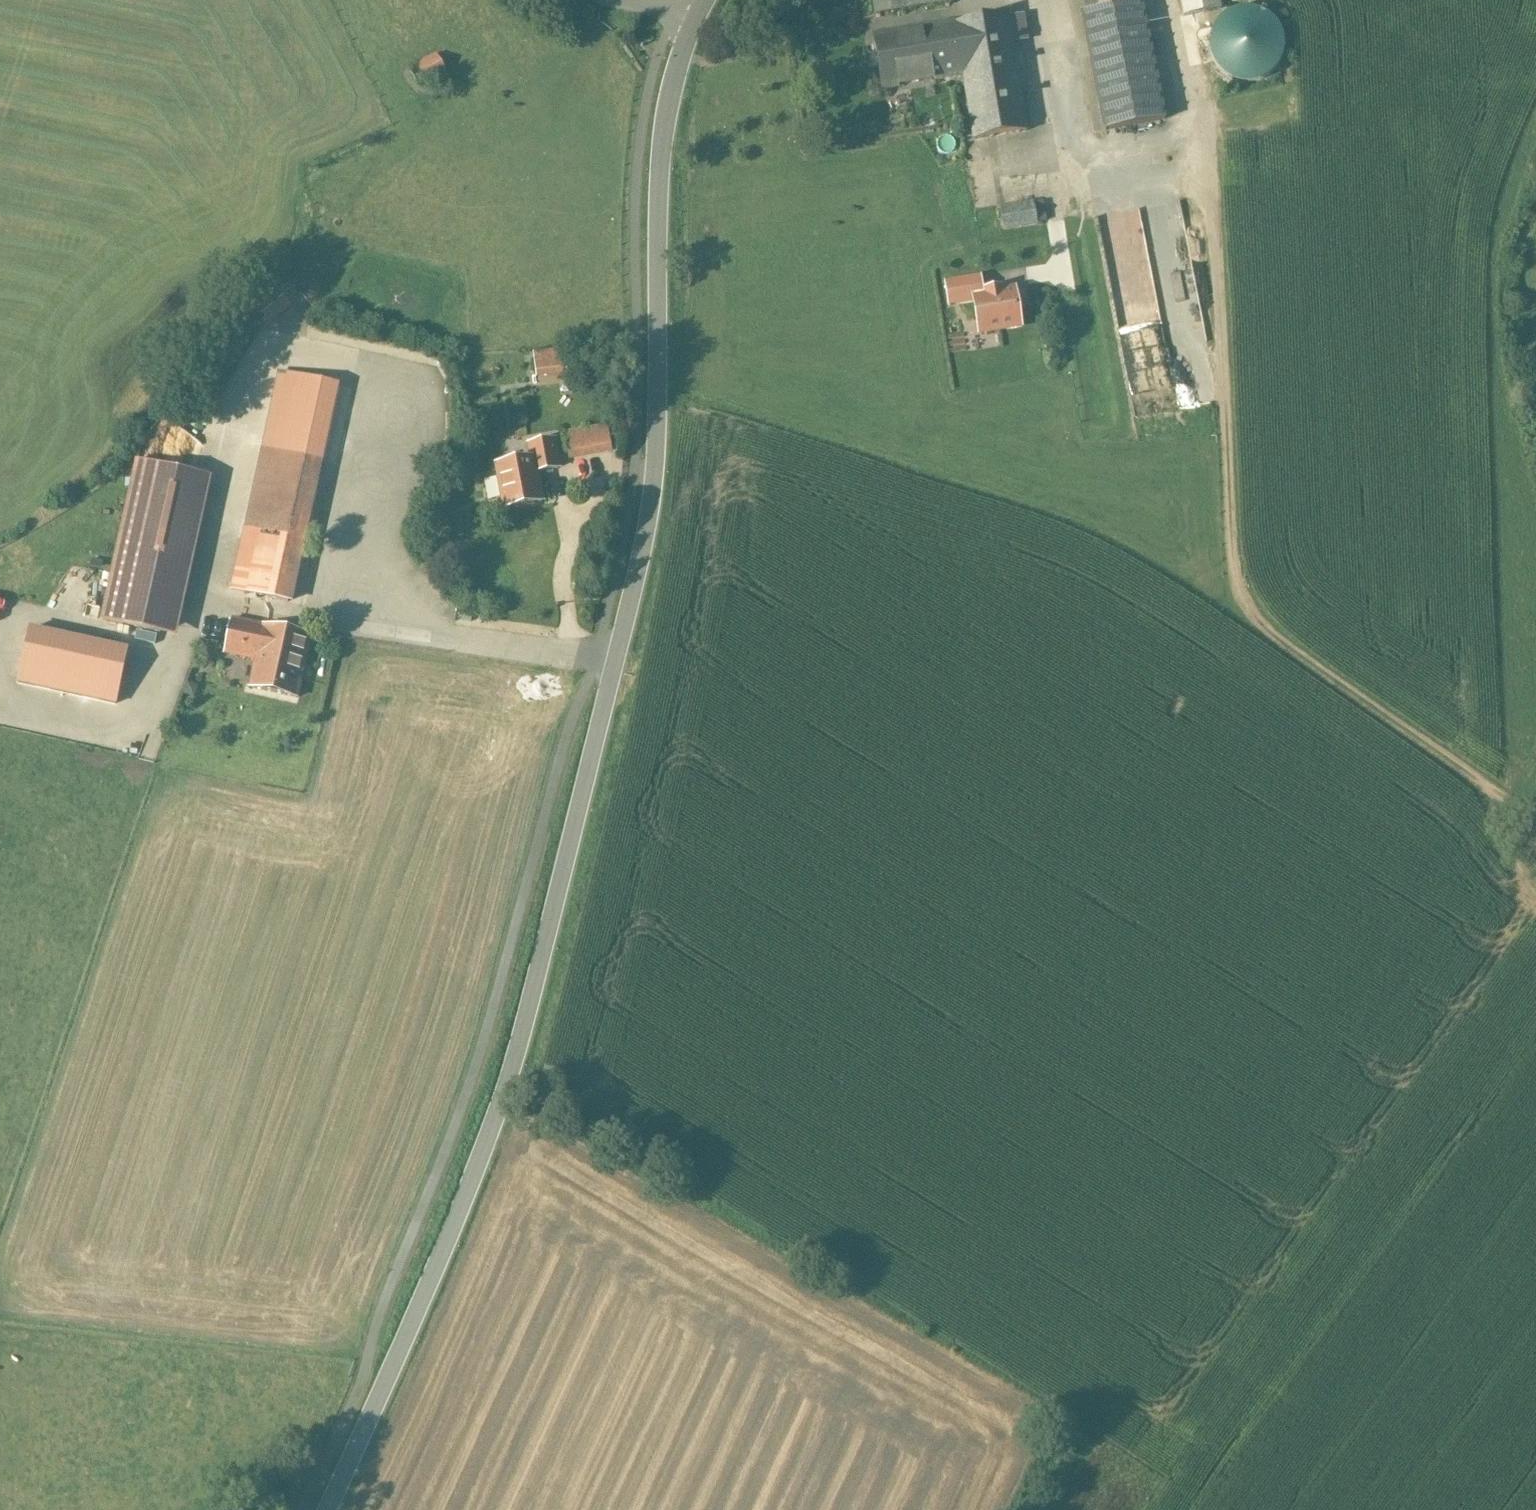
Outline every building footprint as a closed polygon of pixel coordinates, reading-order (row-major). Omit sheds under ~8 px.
[(891,15),(944,6),(943,0),(889,0),(891,15)] [(1098,17),(1139,9),(1137,0),(1095,0),(1098,17)] [(1214,0),(1177,0),(1182,24),(1217,17),(1214,0)] [(1098,17),(1080,20),(1103,138),(1162,127),(1139,9),(1098,17)] [(1280,69),(1283,54),(1280,40),(1271,28),(1259,20),(1245,17),(1230,20),(1218,29),(1210,41),(1208,55),(1211,70),(1219,82),(1231,90),(1246,92),(1260,89),(1272,81),(1280,69)] [(1005,20),(956,27),(964,79),(974,145),(1023,137),(1005,20)] [(956,27),(874,40),(882,91),(964,79),(956,27)] [(408,77),(418,96),(452,79),(443,60),(408,77)] [(1030,211),(1000,215),(1003,235),(1033,231),(1030,211)] [(980,277),(946,282),(950,304),(975,300),(974,296),(983,294),(980,277)] [(1000,288),(988,290),(988,293),(983,294),(974,296),(975,300),(980,332),(1000,329),(1000,328),(1020,325),(1014,289),(1000,291),(1000,288)] [(569,347),(538,352),(542,381),(573,377),(569,347)] [(608,426),(593,428),(596,448),(611,445),(608,426)] [(593,428),(564,434),(568,453),(596,448),(593,428)] [(532,459),(497,465),(505,510),(542,503),(537,473),(558,469),(553,440),(530,445),(532,459)] [(319,460),(263,448),(246,526),(302,538),(319,460)] [(196,474),(137,461),(102,619),(161,632),(196,474)] [(302,538),(246,526),(231,589),(288,601),(302,538)] [(5,610),(0,630),(0,696),(46,706),(54,670),(64,623),(5,610)] [(311,636),(233,619),(225,653),(257,660),(251,689),(297,699),(311,636)] [(140,654),(102,646),(98,666),(135,674),(140,654)] [(135,674),(98,666),(88,715),(149,728),(160,680),(135,674)] [(68,673),(54,670),(46,706),(57,708),(60,709),(68,673)]
